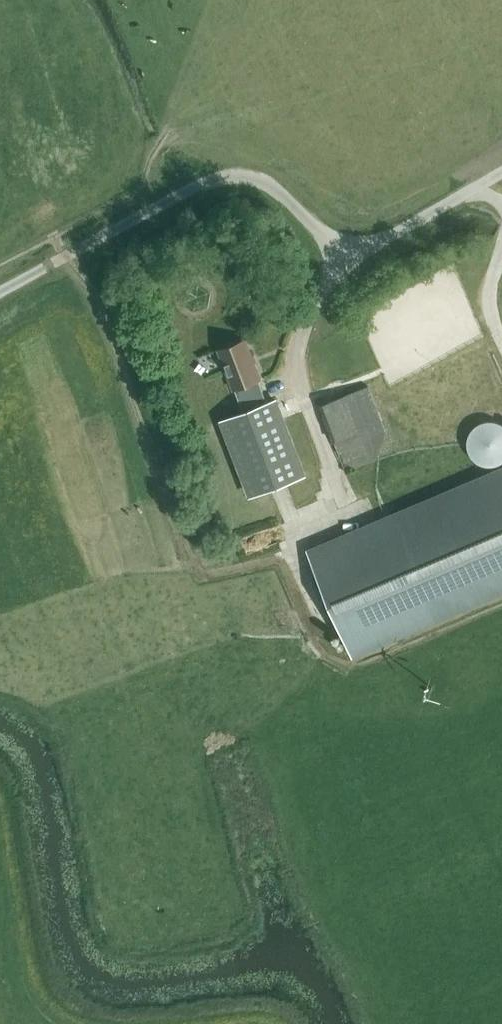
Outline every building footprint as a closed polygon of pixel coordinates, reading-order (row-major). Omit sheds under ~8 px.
[(245,338),(216,349),(232,390),(234,389),(243,410),(266,401),(258,380),(261,379),(245,338)] [(345,395),(319,404),(343,470),(377,457),(385,431),(368,385),(344,394),(345,395)] [(243,410),(218,419),(244,495),(304,474),(274,399),(266,402),(266,401),(243,410)] [(500,421),(496,420),(492,420),(487,420),(483,421),(479,423),(475,425),(470,433),(469,436),(468,440),(468,445),(469,448),(471,453),(473,456),(475,459),(478,461),(482,463),(486,464),(490,465),(494,464),(499,463),(501,461),(501,422),(500,421)] [(353,652),(501,589),(501,470),(310,551),(353,652)]
